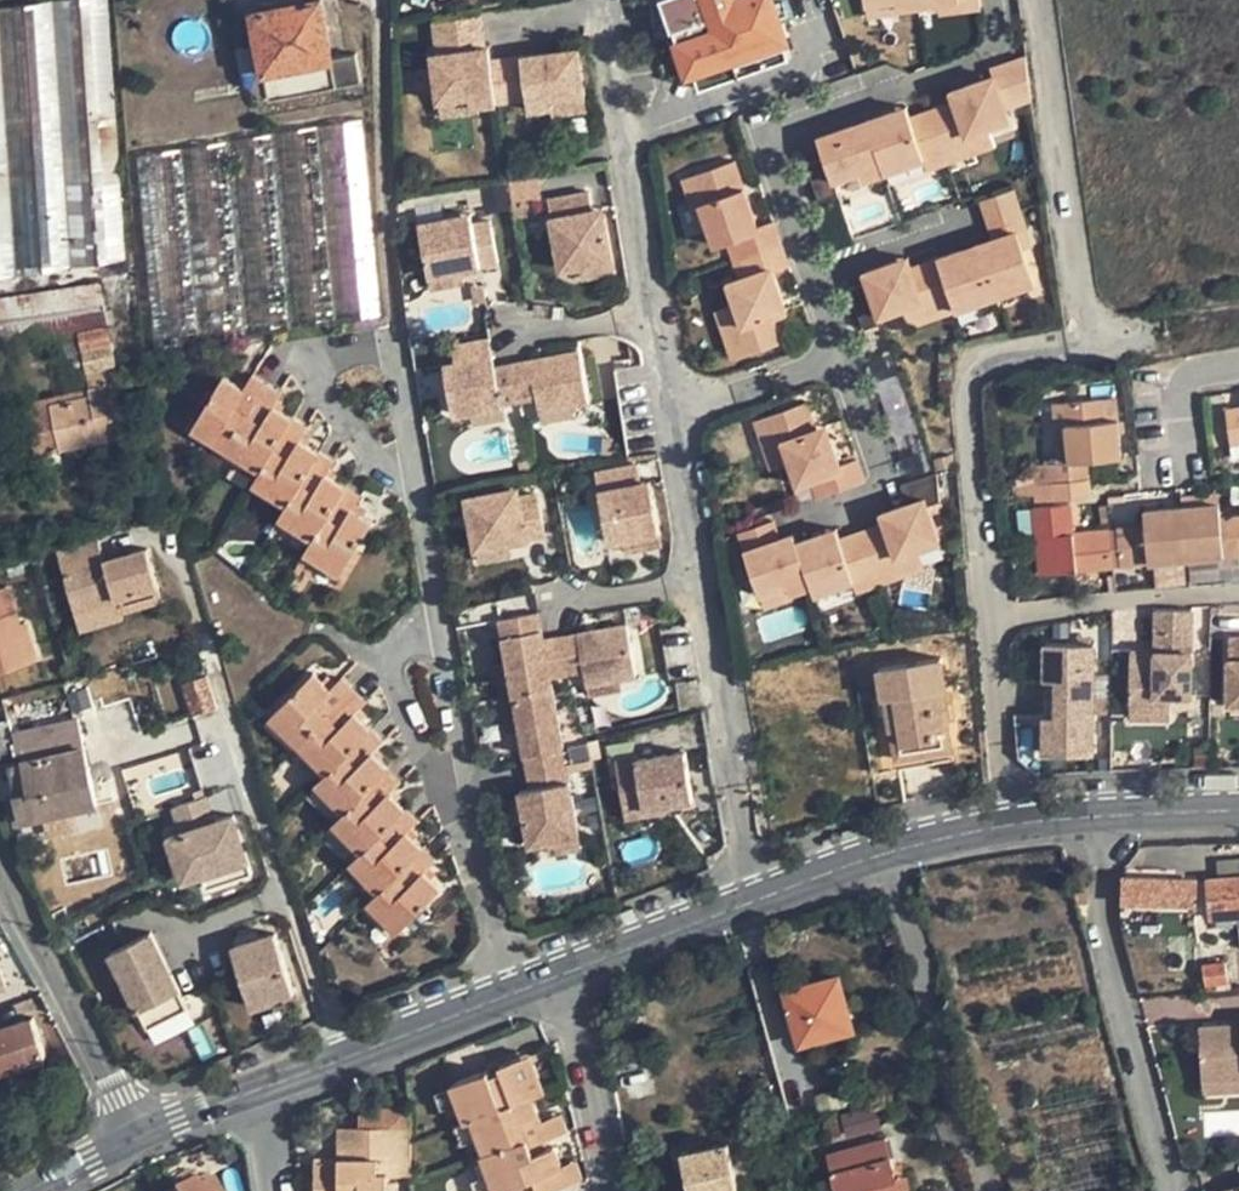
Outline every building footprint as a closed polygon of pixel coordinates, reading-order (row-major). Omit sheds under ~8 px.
[(124,257),(107,0),(49,0),(0,7),(0,276),(124,257)] [(361,80),(356,53),(332,56),(321,0),(263,0),(264,8),(252,10),(269,98),(361,80)] [(688,72),(694,70),(699,87),(787,57),(782,41),(786,39),(779,16),(774,2),(773,0),(665,0),(688,72)] [(774,2),(779,16),(789,13),(785,0),(779,0),(774,2)] [(862,1),(864,16),(899,11),(899,6),(898,0),(869,0),(862,1)] [(957,10),(976,7),(975,0),(956,0),(957,10)] [(477,17),(430,24),(435,54),(429,56),(436,102),(468,97),(470,106),(499,101),(493,59),(484,61),(482,47),(477,17)] [(581,45),(493,59),(499,101),(527,97),(530,110),(556,106),(555,100),(589,94),(581,45)] [(491,46),(482,47),(484,61),(493,59),(491,46)] [(1020,55),(986,67),(989,75),(947,90),(951,100),(924,109),(943,163),(991,146),(984,126),(1006,118),(1003,107),(1027,99),(1020,55)] [(589,94),(555,100),(556,106),(557,115),(591,109),(589,94)] [(468,97),(436,102),(438,118),(471,112),(470,106),(468,97)] [(943,163),(924,109),(906,116),(902,106),(863,120),(881,172),(921,158),(925,169),(943,163)] [(137,154),(147,259),(155,346),(379,314),(361,117),(137,154)] [(881,172),(863,120),(814,137),(821,157),(802,164),(816,201),(835,194),(830,180),(857,170),(860,179),(881,172)] [(730,160),(677,179),(694,228),(702,225),(710,246),(722,242),(728,261),(777,244),(769,222),(753,227),(730,160)] [(991,240),(975,245),(992,295),(1032,281),(1021,248),(1029,245),(1009,188),(977,200),(991,240)] [(591,195),(550,201),(560,270),(580,267),(614,262),(607,220),(595,222),(594,211),(591,195)] [(606,209),(594,211),(595,222),(607,220),(606,209)] [(462,217),(419,223),(427,274),(459,269),(496,264),(490,222),(463,226),(462,217)] [(785,266),(777,244),(728,261),(735,279),(723,283),(730,305),(722,308),(739,356),(781,342),(772,315),(782,311),(769,271),(785,266)] [(975,245),(935,259),(953,311),(992,295),(975,245)] [(846,289),(861,329),(880,322),(878,315),(898,308),(904,327),(953,311),(935,259),(910,269),(905,257),(862,272),(866,282),(846,289)] [(614,262),(580,267),(582,279),(615,274),(614,262)] [(459,269),(427,274),(428,286),(461,281),(459,269)] [(0,296),(0,343),(25,339),(66,333),(77,332),(81,354),(89,393),(26,408),(37,454),(39,453),(42,469),(64,464),(61,448),(122,435),(107,367),(115,366),(113,351),(108,325),(102,291),(100,281),(0,296)] [(485,291),(474,284),(477,305),(487,304),(485,291)] [(124,288),(102,291),(108,325),(130,321),(124,288)] [(72,356),(81,354),(77,332),(66,333),(72,356)] [(25,339),(0,343),(0,353),(0,355),(26,351),(25,339)] [(493,339),(446,347),(455,417),(489,411),(505,408),(506,406),(522,402),(516,364),(498,367),(488,369),(487,360),(496,358),(493,339)] [(638,347),(627,349),(631,369),(642,367),(638,347)] [(125,349),(113,351),(115,366),(117,372),(129,369),(125,349)] [(582,352),(516,364),(522,402),(538,399),(540,412),(573,406),(591,402),(582,352)] [(496,358),(487,360),(488,369),(498,367),(496,358)] [(193,428),(226,448),(266,383),(252,374),(243,389),(223,376),(193,428)] [(908,374),(887,378),(908,470),(929,465),(908,374)] [(226,448),(260,470),(291,418),(274,407),(282,392),(266,383),(226,448)] [(1068,460),(1057,461),(1051,462),(1052,479),(1089,475),(1088,457),(1122,453),(1119,417),(1104,418),(1102,396),(1062,400),(1068,460)] [(1053,401),(1057,461),(1068,460),(1062,400),(1053,401)] [(804,402),(752,420),(769,468),(788,462),(795,484),(809,479),(815,498),(862,481),(855,459),(837,465),(828,438),(817,442),(813,429),(804,402)] [(1225,407),(1231,443),(1238,442),(1238,404),(1225,407)] [(573,406),(540,412),(543,425),(576,419),(573,406)] [(505,408),(489,411),(491,423),(507,420),(505,408)] [(252,482),(287,503),(318,451),(299,439),(307,427),(291,418),(260,470),(255,478),(252,482)] [(824,425),(813,429),(817,442),(828,438),(824,425)] [(1231,443),(1233,457),(1238,456),(1238,442),(1231,443)] [(221,457),(255,478),(260,470),(226,448),(221,457)] [(287,503),(279,516),(313,539),(346,485),(328,474),(335,460),(318,451),(287,503)] [(1035,464),(1037,481),(1052,479),(1051,462),(1035,464)] [(633,466),(591,474),(603,544),(619,541),(656,535),(648,494),(638,496),(636,483),(633,466)] [(904,504),(851,522),(873,585),(923,568),(916,548),(938,541),(925,505),(938,501),(934,472),(898,484),(904,504)] [(1091,494),(1089,475),(1052,479),(1053,499),(1091,494)] [(1052,479),(1037,481),(1037,482),(1038,494),(1038,500),(1053,499),(1052,479)] [(646,481),(636,483),(638,496),(648,494),(646,481)] [(1017,496),(1038,494),(1037,482),(1017,484),(1017,496)] [(313,539),(308,546),(305,552),(340,574),(373,522),(352,508),(361,495),(346,485),(313,539)] [(1219,489),(1177,493),(1179,505),(1181,505),(1220,501),(1219,489)] [(504,491),(461,499),(471,552),(503,546),(541,539),(533,497),(506,502),(504,491)] [(364,492),(360,508),(383,513),(387,497),(364,492)] [(1181,505),(1185,557),(1238,552),(1238,514),(1221,516),(1220,501),(1181,505)] [(1072,502),(1019,508),(1021,534),(1034,532),(1038,572),(1113,565),(1108,526),(1074,529),(1072,502)] [(1121,564),(1185,557),(1181,505),(1179,505),(1144,508),(1144,522),(1117,525),(1121,564)] [(273,525),(308,546),(313,539),(279,516),(273,525)] [(770,521),(736,532),(758,594),(787,584),(789,592),(809,585),(794,542),(791,534),(777,539),(770,521)] [(851,522),(794,542),(809,585),(812,593),(852,580),(856,591),(873,585),(851,522)] [(1117,525),(1108,526),(1113,565),(1121,564),(1117,525)] [(656,535),(619,541),(621,552),(657,546),(656,535)] [(118,603),(121,610),(160,599),(145,548),(105,559),(98,538),(57,549),(76,615),(118,603)] [(503,546),(471,552),(473,563),(505,557),(503,546)] [(336,581),(340,574),(305,552),(301,558),(336,581)] [(1222,571),(1221,560),(1205,561),(1205,572),(1222,571)] [(38,656),(26,622),(19,624),(6,585),(0,587),(0,670),(38,656)] [(124,618),(121,610),(118,603),(76,615),(81,631),(124,618)] [(1192,609),(1155,607),(1155,649),(1130,648),(1130,704),(1170,706),(1170,693),(1191,694),(1192,609)] [(539,611),(498,619),(508,670),(513,697),(553,690),(550,675),(544,640),(532,642),(531,634),(542,632),(539,611)] [(626,625),(544,640),(550,675),(582,669),(584,684),(617,678),(635,675),(626,625)] [(542,632),(531,634),(532,642),(544,640),(542,632)] [(1227,634),(1227,703),(1238,703),(1238,634),(1227,634)] [(1094,640),(1045,640),(1044,749),(1093,749),(1094,640)] [(886,695),(888,694),(897,692),(902,724),(893,725),(897,750),(945,742),(939,715),(936,698),(943,697),(940,685),(944,683),(939,656),(882,666),(886,695)] [(508,670),(496,672),(501,699),(513,697),(508,670)] [(270,714),(300,744),(354,689),(341,676),(328,688),(313,672),(270,714)] [(205,676),(184,682),(194,712),(215,705),(205,676)] [(617,678),(584,684),(586,696),(619,690),(617,678)] [(366,703),(354,689),(300,744),(327,771),(370,729),(356,714),(366,703)] [(553,690),(513,697),(517,720),(521,744),(531,742),(533,755),(524,757),(526,772),(561,766),(558,750),(564,749),(553,690)] [(888,694),(893,725),(902,724),(897,692),(888,694)] [(1190,706),(1191,694),(1170,693),(1170,706),(1190,706)] [(513,697),(501,699),(505,722),(517,720),(513,697)] [(946,713),(943,697),(936,698),(939,715),(946,713)] [(1170,706),(1130,704),(1130,716),(1169,717),(1170,706)] [(74,717),(12,731),(18,754),(24,760),(82,748),(74,717)] [(384,743),(370,729),(327,771),(319,779),(315,783),(343,811),(386,766),(373,754),(384,743)] [(951,741),(945,742),(897,750),(899,762),(953,753),(951,741)] [(531,742),(521,744),(524,757),(533,755),(531,742)] [(293,751),(319,779),(327,771),(300,744),(293,751)] [(24,760),(10,762),(22,820),(46,816),(49,834),(70,830),(66,812),(93,806),(82,748),(24,760)] [(684,760),(636,767),(638,780),(619,783),(626,823),(646,820),(645,812),(668,809),(691,806),(684,760)] [(617,768),(619,783),(638,780),(636,767),(635,765),(617,768)] [(401,781),(386,766),(343,811),(332,822),(360,850),(403,806),(390,793),(401,781)] [(561,766),(526,772),(529,789),(532,801),(523,802),(530,844),(546,842),(580,835),(570,781),(564,782),(561,766)] [(529,789),(521,790),(523,802),(532,801),(529,789)] [(202,796),(170,807),(178,831),(210,821),(202,796)] [(349,861),(378,890),(421,846),(408,832),(417,821),(403,806),(360,850),(354,856),(349,861)] [(668,809),(645,812),(646,820),(669,817),(668,809)] [(166,835),(180,880),(199,874),(246,859),(231,814),(210,821),(178,831),(166,835)] [(326,829),(354,856),(360,850),(332,822),(326,829)] [(580,835),(546,842),(548,855),(582,849),(580,835)] [(421,846),(378,890),(366,901),(397,931),(439,888),(424,872),(435,860),(421,846)] [(1217,857),(1219,875),(1208,876),(1211,914),(1238,912),(1238,856),(1217,857)] [(246,859),(199,874),(204,888),(250,873),(246,859)] [(1190,899),(1191,877),(1123,875),(1123,900),(1175,901),(1175,899),(1190,899)] [(1085,877),(1072,881),(1078,903),(1091,899),(1085,877)] [(389,938),(397,931),(366,901),(359,908),(389,938)] [(292,991),(273,932),(230,947),(250,1005),(292,991)] [(111,953),(138,1008),(178,988),(152,933),(111,953)] [(1231,959),(1206,962),(1209,982),(1233,979),(1231,959)] [(838,974),(785,989),(800,1041),(853,1026),(838,974)] [(138,1008),(147,1026),(188,1006),(178,988),(138,1008)] [(0,1031),(0,1073),(45,1057),(32,1020),(0,1031)] [(1238,1076),(1238,1025),(1203,1026),(1205,1077),(1238,1076)] [(530,1050),(511,1058),(502,1062),(512,1089),(500,1093),(489,1066),(454,1081),(455,1085),(462,1103),(469,1119),(476,1116),(519,1098),(533,1093),(546,1087),(530,1050)] [(502,1062),(489,1066),(500,1093),(512,1089),(502,1062)] [(1205,1077),(1205,1089),(1238,1088),(1238,1076),(1205,1077)] [(443,1110),(462,1103),(455,1085),(435,1093),(443,1110)] [(542,1116),(533,1093),(519,1098),(476,1116),(484,1135),(491,1149),(525,1135),(546,1126),(542,1116)] [(408,1126),(402,1102),(349,1104),(350,1127),(408,1126)] [(562,1108),(542,1116),(546,1126),(549,1134),(555,1132),(570,1126),(562,1108)] [(466,1141),(484,1135),(476,1116),(469,1119),(459,1123),(466,1141)] [(337,1127),(338,1157),(385,1155),(409,1155),(409,1144),(408,1126),(350,1127),(337,1127)] [(525,1135),(491,1149),(486,1151),(494,1170),(502,1186),(521,1178),(527,1190),(542,1190),(573,1179),(565,1159),(555,1132),(549,1134),(546,1126),(525,1135)] [(898,1187),(895,1175),(885,1138),(829,1153),(839,1190),(899,1190),(898,1187)] [(681,1150),(690,1190),(740,1190),(728,1139),(681,1150)] [(578,1153),(565,1159),(573,1179),(587,1172),(578,1153)] [(313,1190),(386,1190),(385,1172),(385,1155),(338,1157),(313,1157),(313,1190)] [(385,1172),(410,1172),(409,1155),(385,1155),(385,1172)] [(502,1186),(494,1170),(477,1176),(484,1190),(490,1190),(502,1186)] [(207,1171),(171,1190),(172,1190),(219,1190),(207,1171)] [(908,1172),(895,1175),(898,1187),(911,1184),(908,1172)]
